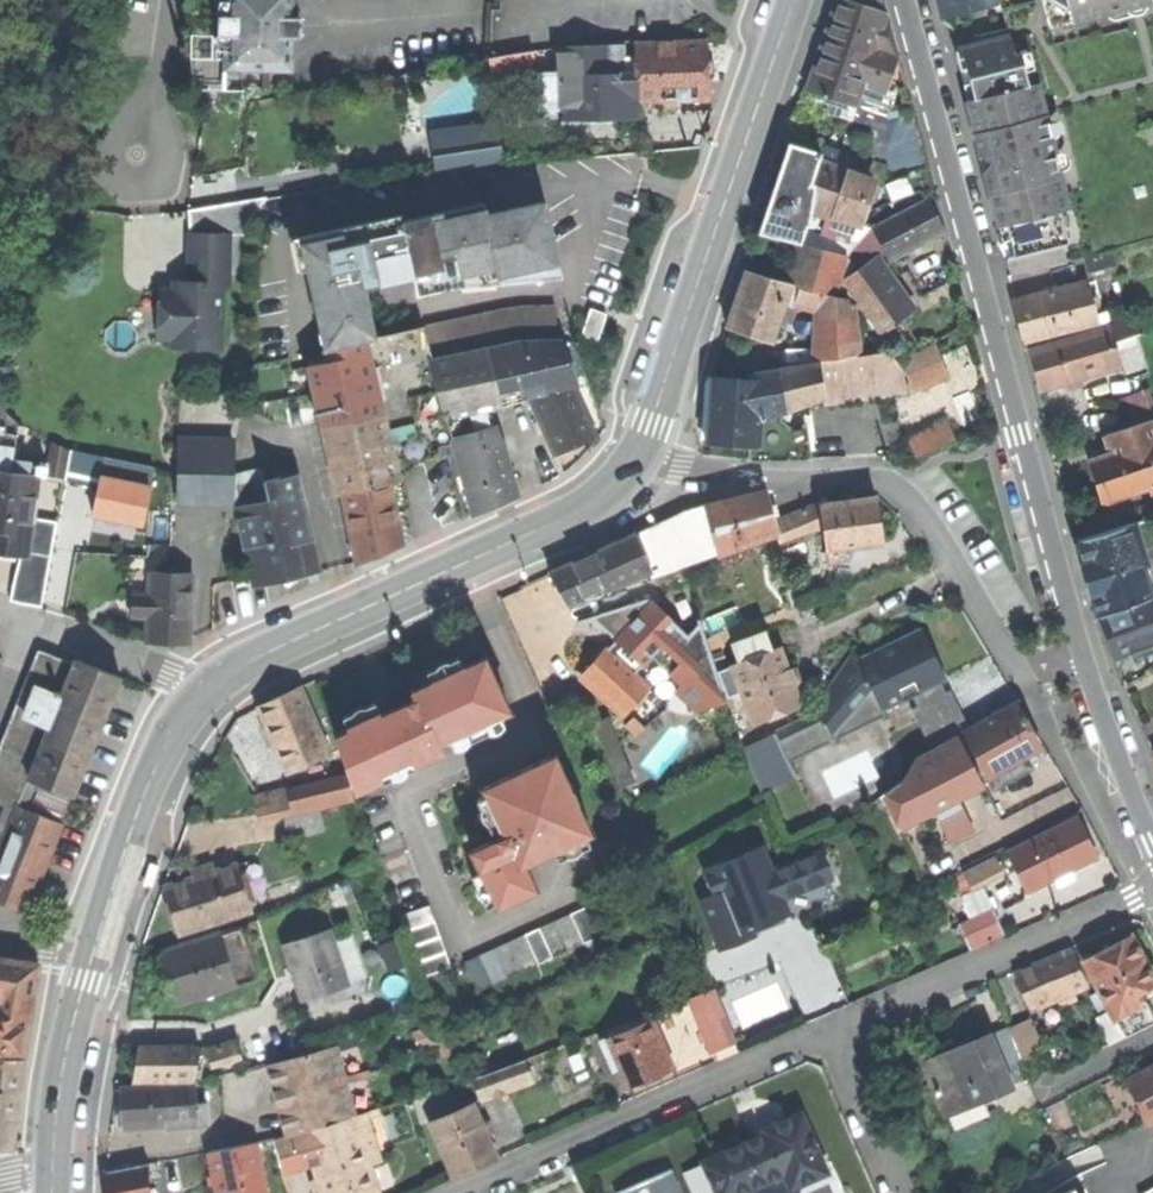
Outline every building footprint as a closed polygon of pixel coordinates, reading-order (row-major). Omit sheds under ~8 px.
[(219,16),(229,16),(229,0),(217,0),(213,16),(219,16)] [(291,37),(292,18),(292,0),(229,0),(229,16),(219,16),(218,36),(228,36),(228,51),(226,51),(226,58),(225,67),(290,69),(291,37)] [(865,86),(887,93),(898,56),(896,45),(880,40),(888,17),(887,15),(840,0),(825,44),(810,89),(840,99),(836,113),(854,120),(865,86)] [(994,0),(939,0),(942,13),(994,0)] [(1051,26),(1105,12),(1151,0),(1044,0),(1051,26)] [(1147,8),(1151,0),(1105,12),(1108,16),(1113,19),(1121,19),(1130,18),(1137,16),(1141,14),(1147,8)] [(292,18),(291,37),(301,38),(301,25),(302,18),(292,18)] [(217,58),(226,58),(226,51),(228,51),(228,36),(218,36),(213,36),(217,58)] [(1000,226),(1060,211),(1057,195),(1064,193),(1038,85),(1030,87),(1021,55),(1015,56),(1011,39),(956,52),(968,102),(967,102),(998,227),(1000,226)] [(636,103),(639,103),(708,100),(708,81),(709,81),(715,76),(715,70),(715,65),(710,61),(707,60),(707,41),(635,44),(634,59),(636,103)] [(558,62),(558,75),(559,105),(559,117),(602,116),(639,114),(639,103),(636,103),(634,59),(624,59),(624,47),(557,49),(558,62)] [(558,62),(557,49),(533,51),(536,66),(558,62)] [(492,73),(536,66),(533,51),(490,59),(492,73)] [(540,106),(559,105),(558,75),(539,75),(540,106)] [(891,176),(927,167),(911,108),(897,111),(900,122),(889,148),(880,151),(887,175),(891,176)] [(436,172),(502,162),(496,123),(430,132),(436,172)] [(799,244),(810,210),(814,185),(810,185),(818,160),(821,153),(789,142),(778,175),(760,232),(799,244)] [(831,217),(833,212),(844,175),(846,169),(818,160),(810,185),(814,185),(810,210),(831,217)] [(867,171),(868,183),(856,220),(864,222),(868,212),(911,198),(933,191),(927,169),(894,179),(867,171)] [(844,175),(833,212),(856,220),(868,183),(844,175)] [(872,228),(889,261),(943,232),(935,215),(926,200),(872,228)] [(404,222),(416,277),(420,295),(446,289),(444,279),(498,267),(499,276),(560,262),(555,243),(546,202),(487,215),(485,204),(404,222)] [(1060,211),(1000,226),(1008,260),(1012,276),(1067,261),(1062,244),(1068,243),(1060,211)] [(416,277),(404,222),(402,216),(300,238),(308,269),(327,350),(365,341),(377,338),(366,288),(396,281),(416,277)] [(231,236),(191,235),(191,278),(196,278),(196,286),(177,285),(177,293),(163,293),(163,339),(176,339),(176,347),(222,348),(223,288),(230,288),(230,252),(231,236)] [(301,271),(308,269),(300,238),(293,239),(301,271)] [(822,361),(837,359),(860,355),(855,305),(847,303),(848,297),(837,295),(850,255),(806,244),(795,285),(748,271),(740,297),(730,326),(775,342),(789,302),(824,311),(822,361)] [(1089,273),(1119,264),(1114,248),(1085,257),(1089,273)] [(843,282),(880,334),(911,313),(904,302),(875,260),(843,282)] [(563,277),(560,262),(499,276),(498,267),(444,279),(446,289),(563,277)] [(1099,315),(1089,282),(1016,300),(1020,314),(1026,342),(1110,321),(1108,313),(1099,315)] [(580,333),(598,340),(607,314),(588,307),(580,333)] [(505,310),(425,328),(432,361),(486,349),(508,344),(520,342),(557,341),(555,308),(520,309),(505,310)] [(1135,321),(1032,352),(1035,363),(1042,387),(1065,380),(1068,389),(1081,385),(1078,376),(1122,363),(1127,380),(1150,373),(1135,321)] [(377,338),(365,341),(393,459),(411,454),(414,463),(437,458),(435,448),(453,443),(451,438),(432,361),(425,328),(377,338)] [(393,459),(365,341),(327,350),(330,362),(307,367),(338,497),(343,495),(391,484),(399,483),(393,459)] [(561,341),(557,341),(520,342),(508,344),(517,384),(543,379),(546,389),(528,398),(554,457),(572,449),(596,438),(570,380),(575,378),(561,341)] [(518,393),(517,384),(508,344),(486,349),(497,396),(518,393)] [(916,392),(944,379),(940,363),(933,344),(915,352),(902,369),(892,378),(888,390),(890,396),(916,392)] [(432,361),(451,438),(494,426),(492,419),(490,410),(500,408),(497,396),(486,349),(432,361)] [(828,403),(890,396),(888,390),(892,378),(902,369),(888,351),(860,355),(837,359),(837,363),(822,365),(822,363),(755,372),(756,379),(713,376),(711,403),(708,442),(751,445),(750,458),(766,460),(783,460),(812,459),(808,424),(791,425),(784,419),(767,416),(787,411),(827,396),(828,403)] [(1152,407),(1152,400),(1147,386),(1123,396),(1132,416),(1152,407)] [(16,462),(21,424),(0,407),(0,461),(16,462)] [(1105,435),(1111,453),(1091,461),(1094,472),(1104,501),(1150,485),(1152,492),(1152,419),(1105,435)] [(949,424),(931,431),(938,448),(956,441),(949,424)] [(494,426),(451,438),(453,443),(473,515),(496,505),(517,496),(500,438),(498,439),(494,426)] [(931,431),(911,440),(918,457),(938,448),(931,431)] [(179,503),(232,505),(233,441),(181,439),(179,503)] [(48,475),(65,481),(70,451),(53,443),(48,475)] [(101,476),(150,486),(154,468),(105,457),(101,476)] [(0,461),(0,550),(4,551),(23,553),(29,554),(34,519),(40,465),(16,462),(0,461)] [(141,525),(150,486),(101,476),(93,515),(116,520),(141,525)] [(300,569),(316,565),(295,477),(265,484),(270,503),(237,511),(254,580),(300,569)] [(403,545),(391,484),(343,495),(356,566),(390,551),(403,545)] [(718,556),(777,534),(773,522),(764,490),(685,512),(634,535),(651,573),(653,578),(674,572),(717,552),(718,556)] [(847,562),(845,548),(881,543),(879,526),(875,498),(818,507),(818,505),(773,522),(777,534),(784,552),(802,545),(796,530),(820,521),(826,566),(847,562)] [(29,554),(23,553),(11,600),(43,608),(58,523),(34,519),(29,554)] [(1148,557),(1137,522),(1078,539),(1084,557),(1103,615),(1152,597),(1143,568),(1149,566),(1148,561),(1148,557)] [(615,590),(651,573),(634,535),(608,546),(550,572),(567,606),(615,590)] [(187,642),(190,578),(152,576),(150,597),(135,597),(135,607),(135,616),(149,617),(148,641),(187,642)] [(1140,604),(1152,639),(1152,599),(1140,604)] [(616,640),(607,650),(634,674),(652,657),(682,686),(676,693),(697,712),(726,701),(699,619),(679,626),(651,602),(594,620),(616,640)] [(1152,644),(1152,639),(1140,604),(1104,617),(1110,635),(1118,657),(1152,644)] [(859,660),(883,709),(912,695),(941,681),(945,679),(933,654),(921,630),(859,660)] [(753,724),(800,707),(792,686),(795,685),(790,670),(787,671),(782,658),(778,649),(769,652),(763,635),(733,646),(739,663),(731,666),(753,724)] [(28,780),(70,797),(73,798),(100,731),(121,678),(75,660),(74,662),(42,649),(21,700),(30,705),(11,753),(35,763),(28,780)] [(607,650),(606,649),(593,664),(582,676),(626,714),(649,688),(634,674),(607,650)] [(886,716),(883,709),(859,660),(854,651),(816,704),(834,742),(886,716)] [(501,716),(511,711),(485,657),(464,667),(431,682),(412,691),(416,699),(387,713),(381,715),(380,712),(347,727),(349,731),(335,737),(360,790),(382,780),(415,765),(444,751),(440,744),(449,739),(501,716)] [(426,672),(431,682),(464,667),(459,657),(426,672)] [(946,693),(941,681),(912,695),(917,706),(911,709),(929,746),(968,728),(950,691),(946,693)] [(287,776),(330,755),(303,689),(278,701),(259,710),(287,776)] [(343,718),(347,727),(380,712),(376,703),(343,718)] [(963,734),(987,776),(1019,758),(1039,747),(1024,722),(1014,705),(963,734)] [(778,735),(791,763),(830,743),(814,708),(806,717),(773,732),(775,736),(778,735)] [(504,725),(501,716),(449,739),(453,748),(455,749),(461,748),(467,746),(470,741),(488,732),(492,733),(497,732),(501,729),(504,725)] [(607,720),(594,725),(620,788),(633,781),(607,720)] [(798,778),(791,763),(778,735),(775,736),(743,751),(763,794),(798,778)] [(966,791),(981,783),(956,735),(914,760),(902,782),(885,794),(900,825),(966,791)] [(555,756),(484,789),(487,795),(502,828),(506,836),(472,851),(482,872),(497,905),(498,909),(537,891),(524,864),(591,834),(555,756)] [(330,775),(344,771),(340,757),(326,761),(330,775)] [(1026,770),(1019,758),(987,776),(994,788),(1026,770)] [(416,768),(415,765),(382,780),(384,782),(391,779),(395,779),(400,779),(405,775),(409,771),(416,768)] [(352,796),(346,773),(253,799),(257,818),(280,812),(282,817),(293,814),(298,838),(324,833),(319,807),(352,796)] [(67,807),(70,797),(28,780),(18,806),(61,823),(64,813),(70,811),(67,807)] [(493,833),(502,828),(487,795),(477,800),(481,807),(480,812),(481,817),(484,821),(489,824),(493,833)] [(61,823),(18,806),(0,852),(0,903),(27,913),(47,863),(62,824),(61,823)] [(1005,851),(1026,893),(1095,857),(1084,834),(1074,816),(1005,851)] [(786,908),(782,899),(771,873),(762,848),(704,871),(715,896),(700,902),(719,948),(753,935),(750,928),(782,916),(786,908)] [(771,873),(782,899),(825,882),(828,874),(820,853),(771,873)] [(969,887),(1000,871),(992,858),(952,879),(962,898),(972,892),(969,887)] [(154,866),(150,864),(141,888),(150,891),(157,873),(159,867),(154,866)] [(179,934),(252,911),(238,866),(165,890),(169,902),(179,934)] [(488,909),(497,905),(482,872),(472,877),(475,884),(475,890),(477,895),(480,899),(484,901),(488,909)] [(421,978),(452,968),(429,906),(400,916),(421,978)] [(598,937),(585,908),(465,963),(478,992),(598,937)] [(970,949),(1003,934),(993,910),(959,925),(970,949)] [(785,922),(782,916),(750,928),(753,935),(770,928),(785,922)] [(329,930),(284,945),(294,975),(303,1002),(348,986),(329,930)] [(235,984),(220,936),(160,954),(168,978),(176,1003),(235,984)] [(1139,1005),(1134,996),(1152,986),(1152,966),(1146,964),(1138,952),(1131,936),(1084,960),(1110,1011),(1114,1018),(1139,1005)] [(1015,974),(1032,1010),(1058,998),(1061,1005),(1075,999),(1071,992),(1087,984),(1071,949),(1033,966),(1015,974)] [(24,1059),(27,1059),(32,1014),(38,964),(0,958),(0,1057),(24,1059)] [(714,989),(689,1000),(711,1053),(737,1042),(714,989)] [(1139,1005),(1114,1018),(1110,1011),(1095,1019),(1109,1046),(1152,1023),(1152,1017),(1145,1002),(1139,1005)] [(661,1012),(669,1038),(686,1032),(678,1006),(661,1012)] [(1008,1026),(1009,1028),(1015,1044),(1036,1035),(1029,1018),(1008,1026)] [(607,1039),(620,1067),(629,1088),(659,1075),(672,1069),(651,1021),(607,1039)] [(1005,1090),(1027,1078),(1027,1075),(1015,1044),(1009,1028),(987,1038),(986,1036),(964,1046),(966,1051),(955,1056),(927,1068),(954,1131),(988,1115),(982,1100),(1005,1090)] [(1036,1035),(1015,1044),(1027,1075),(1048,1067),(1036,1035)] [(620,1067),(607,1039),(601,1042),(613,1070),(620,1067)] [(211,1063),(241,1055),(237,1040),(207,1049),(211,1063)] [(196,1080),(202,1048),(184,1047),(154,1047),(152,1057),(139,1057),(137,1064),(136,1073),(149,1073),(148,1084),(196,1080)] [(354,1114),(337,1048),(279,1065),(283,1079),(292,1115),(297,1133),(354,1114)] [(24,1059),(0,1057),(0,1149),(12,1150),(19,1099),(24,1059)] [(472,1081),(477,1097),(532,1077),(525,1061),(472,1081)] [(1124,1080),(1145,1121),(1152,1117),(1152,1065),(1124,1080)] [(197,1106),(196,1085),(121,1090),(122,1110),(124,1128),(167,1125),(168,1129),(198,1127),(199,1130),(212,1129),(209,1105),(197,1106)] [(467,1170),(497,1159),(474,1105),(429,1124),(453,1179),(467,1170)] [(768,1134),(719,1155),(735,1192),(743,1192),(785,1173),(792,1188),(827,1173),(801,1114),(778,1125),(766,1130),(768,1134)] [(298,1157),(310,1153),(322,1192),(379,1192),(360,1131),(369,1128),(364,1115),(305,1135),(277,1142),(284,1168),(296,1165),(298,1157)] [(216,1192),(267,1192),(257,1143),(208,1152),(216,1192)] [(719,1155),(704,1162),(718,1192),(735,1192),(719,1155)] [(666,1173),(620,1192),(674,1192),(666,1173)] [(128,1174),(108,1174),(108,1192),(128,1192),(128,1174)] [(144,1174),(128,1174),(128,1192),(144,1192),(144,1174)]
